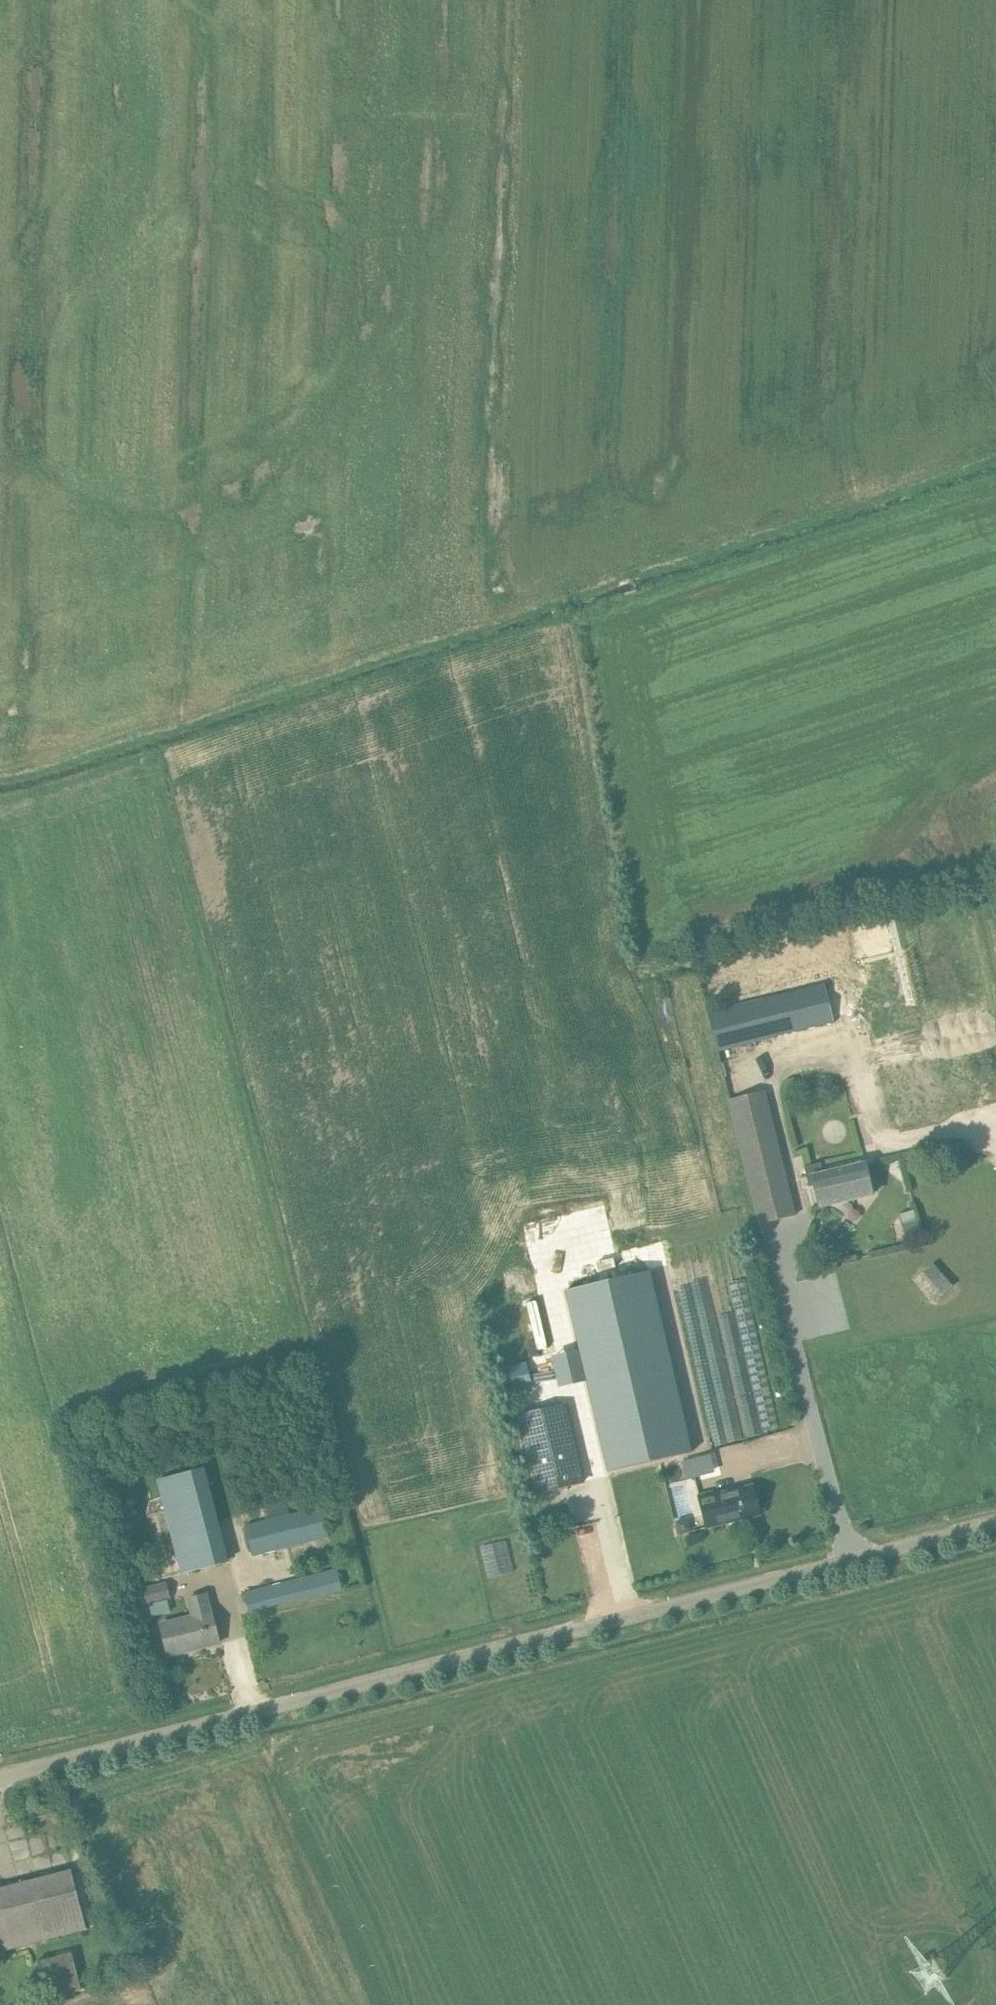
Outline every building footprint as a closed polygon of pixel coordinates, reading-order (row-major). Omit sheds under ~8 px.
[(709,1013),(719,1052),(832,1024),(823,985),(709,1013)] [(881,1034),(883,1049),(915,1045),(914,1030),(881,1034)] [(795,1215),(765,1092),(729,1100),(759,1224),(795,1215)] [(821,1163),(804,1167),(807,1179),(809,1187),(814,1186),(819,1207),(873,1194),(866,1166),(865,1163),(823,1173),(821,1163)] [(918,1236),(919,1218),(900,1217),(899,1235),(918,1236)] [(951,1286),(935,1265),(918,1278),(935,1299),(951,1286)] [(650,1270),(566,1290),(608,1472),(692,1452),(650,1271),(650,1270)] [(530,1374),(511,1378),(515,1390),(533,1385),(530,1374)] [(584,1479),(564,1400),(516,1412),(535,1491),(584,1479)] [(226,1561),(202,1469),(158,1480),(183,1573),(226,1561)] [(760,1514),(753,1485),(713,1495),(713,1492),(698,1496),(706,1528),(760,1514)] [(322,1505),(244,1526),(252,1555),(330,1535),(322,1505)] [(342,1587),(337,1568),(243,1591),(248,1611),(342,1587)] [(170,1597),(167,1584),(140,1591),(144,1604),(170,1597)] [(210,1611),(206,1594),(188,1599),(192,1615),(160,1623),(168,1655),(219,1642),(211,1611),(210,1611)] [(2,1950),(86,1928),(71,1870),(0,1888),(0,1941),(2,1950)] [(80,1988),(72,1953),(38,1960),(46,1998),(66,1993),(80,1988)]
